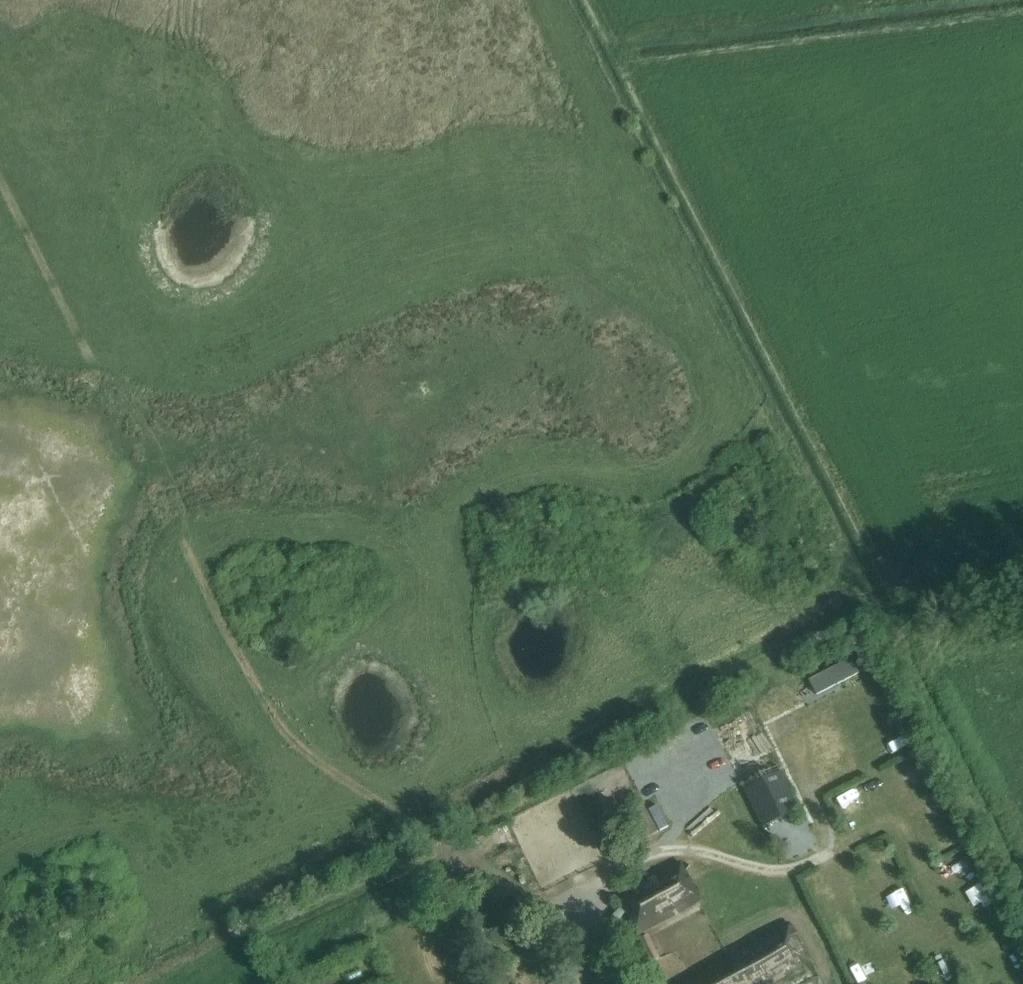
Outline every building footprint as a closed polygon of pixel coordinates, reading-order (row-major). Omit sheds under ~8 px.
[(800,809),(779,768),(751,709),(713,728),(762,828),(800,809)] [(627,809),(644,840),(658,832),(642,802),(627,809)] [(965,881),(974,861),(957,853),(948,873),(965,881)] [(672,917),(700,900),(680,864),(619,898),(637,934),(672,917)] [(993,901),(983,884),(970,892),(980,909),(993,901)] [(811,961),(791,923),(683,983),(682,983),(770,983),(811,961)] [(856,976),(874,972),(868,943),(849,947),(856,976)]
